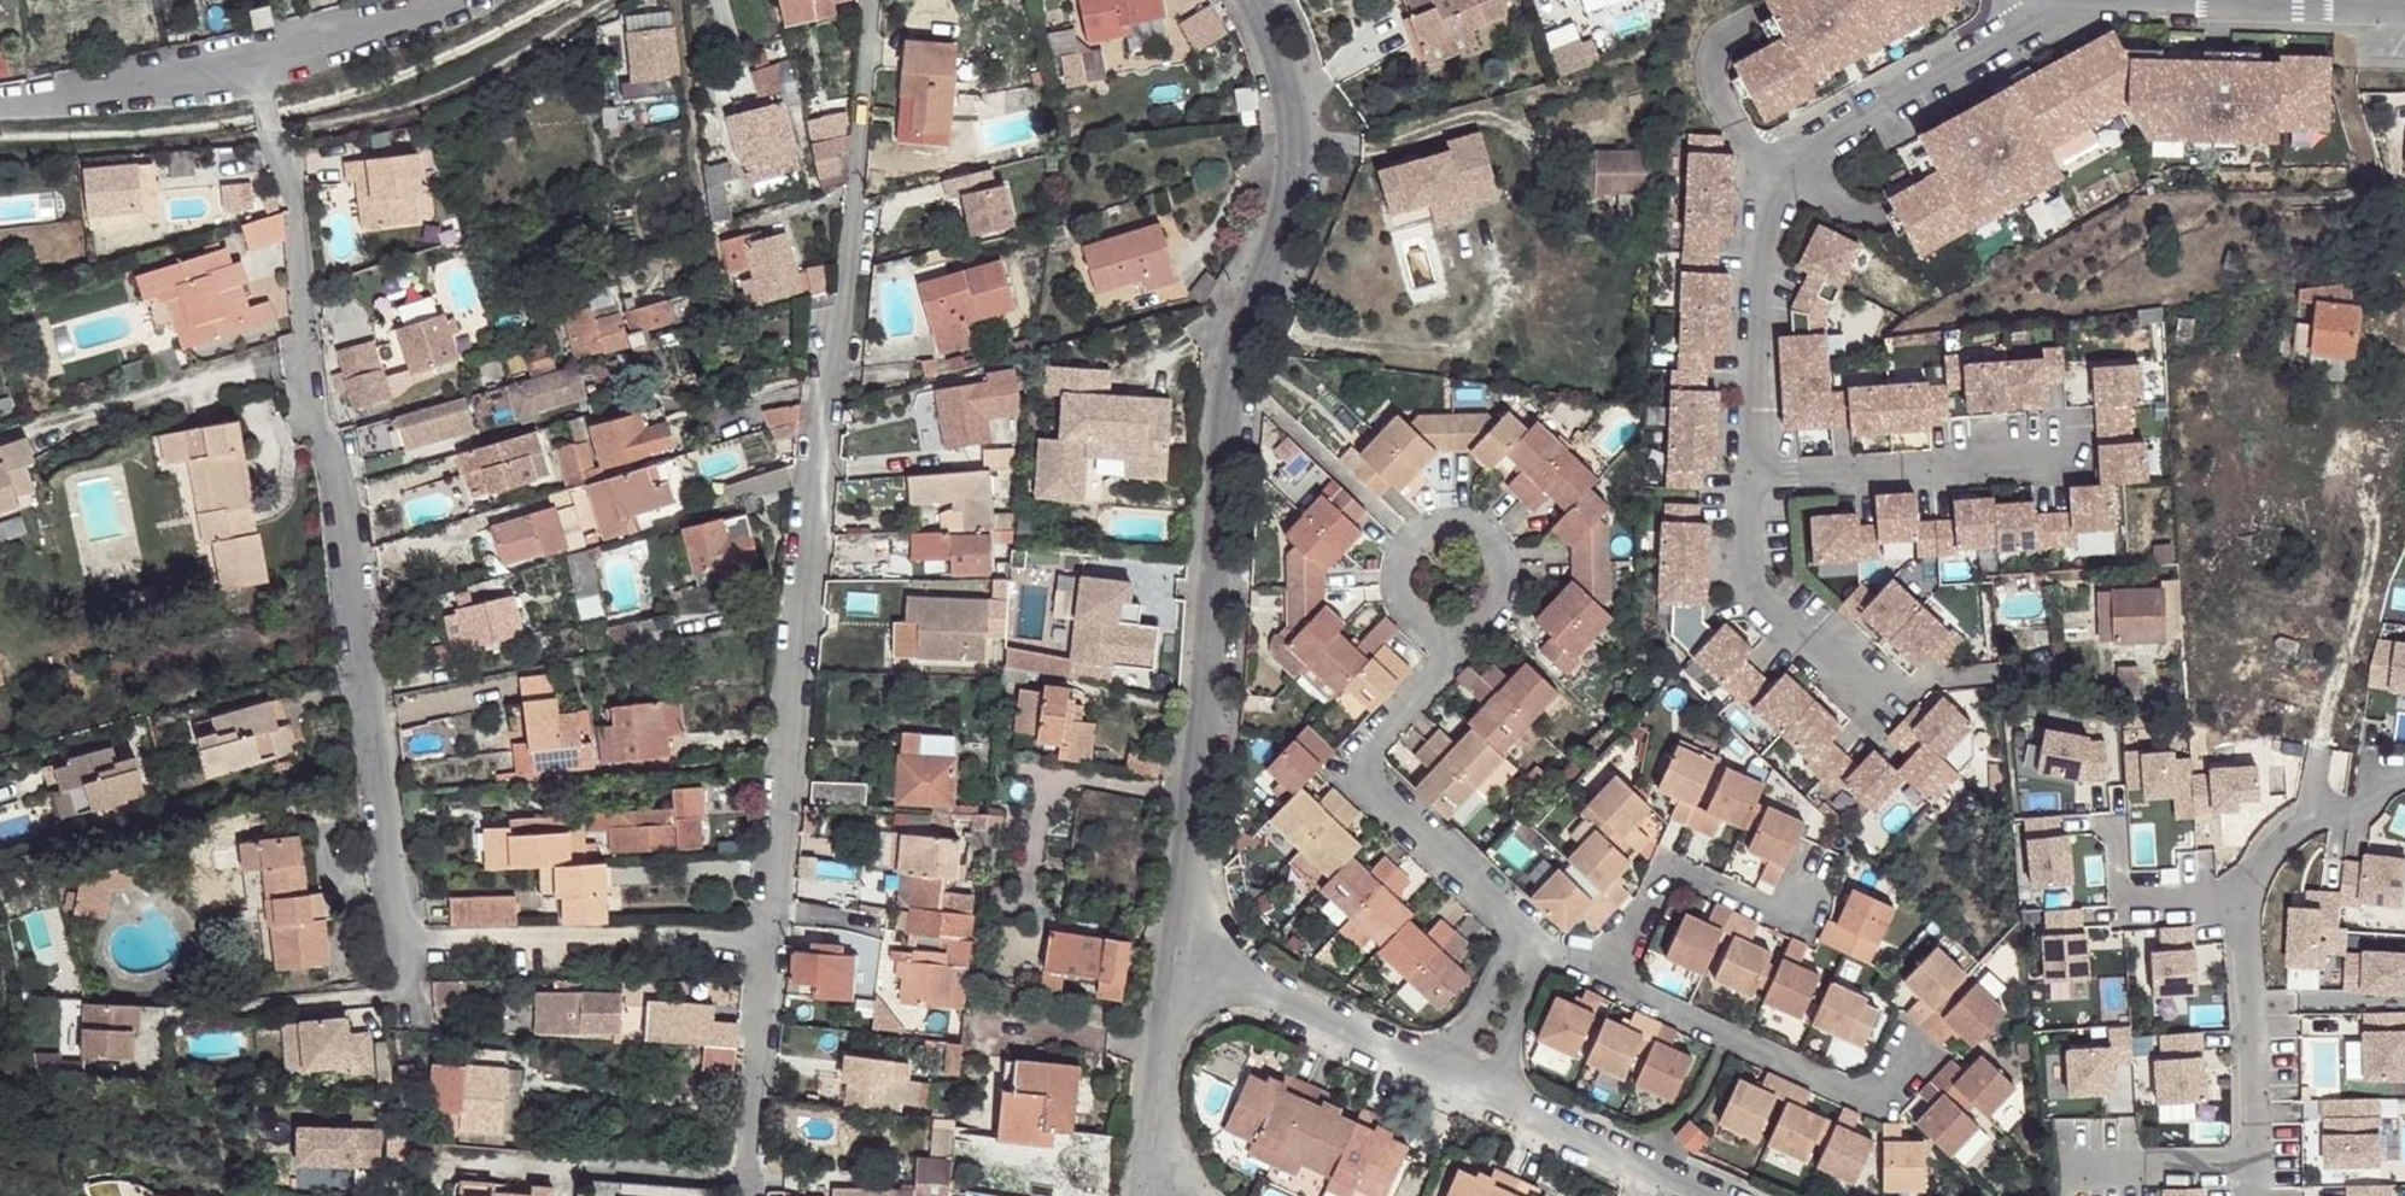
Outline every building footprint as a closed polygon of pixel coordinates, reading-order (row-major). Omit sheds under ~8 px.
[(784,26),(836,14),(833,1),(837,0),(778,0),(784,26)] [(1087,42),(1125,34),(1129,51),(1169,43),(1160,0),(1078,0),(1087,42)] [(1403,1),(1421,47),(1505,13),(1500,0),(1433,0),(1405,0),(1403,1)] [(1585,13),(1626,0),(1581,0),(1585,13)] [(1965,0),(1773,0),(1779,13),(1790,34),(1772,44),(1738,61),(1744,72),(1746,76),(1754,71),(1762,86),(1753,90),(1755,94),(1768,118),(1820,91),(1819,89),(1810,73),(1825,65),(1829,73),(1836,70),(1845,65),(1841,58),(1847,55),(1851,62),(1893,40),(1889,32),(1902,25),(1907,34),(1909,32),(1905,24),(1918,17),(1922,26),(1930,22),(1967,3),(1965,0)] [(1209,6),(1181,23),(1198,51),(1225,34),(1209,6)] [(268,8),(253,11),(257,27),(272,23),(268,8)] [(678,78),(673,28),(672,28),(670,11),(625,16),(631,81),(620,82),(622,99),(677,93),(676,78),(678,78)] [(1790,34),(1779,13),(1761,22),(1772,44),(1790,34)] [(1890,53),(1934,30),(1930,22),(1922,26),(1918,17),(1905,24),(1909,32),(1907,34),(1902,25),(1889,32),(1893,40),(1886,44),(1890,53)] [(1470,28),(1421,47),(1428,64),(1478,45),(1470,28)] [(2334,126),(2336,62),(2314,61),(2314,71),(2285,70),(2285,66),(2264,66),(2239,65),(2239,71),(2224,71),(2224,65),(2208,64),(2166,63),(2136,62),(2131,52),(2121,33),(2040,75),(2033,78),(2037,87),(2024,94),(2020,85),(2018,86),(2022,95),(2009,102),(2004,93),(1997,97),(1962,115),(1967,123),(1960,127),(1956,119),(1926,134),(1937,154),(1945,170),(1931,177),(1893,197),(1899,208),(1900,212),(1909,207),(1916,222),(1908,226),(1910,230),(1922,254),(1997,215),(2004,211),(1999,203),(2013,196),(2017,204),(2019,203),(2015,195),(2028,188),(2033,196),(2040,193),(2067,178),(2052,151),(2096,128),(2099,126),(2095,118),(2109,110),(2114,119),(2117,117),(2134,108),(2151,141),(2194,143),(2202,143),(2203,134),(2218,134),(2217,143),(2220,144),(2220,134),(2235,135),(2235,144),(2243,144),(2282,145),(2283,133),(2318,135),(2318,125),(2334,126)] [(1600,62),(1590,39),(1581,43),(1580,40),(1551,52),(1559,79),(1600,62)] [(904,42),(899,125),(912,126),(911,129),(948,131),(953,45),(904,42)] [(2166,63),(2166,53),(2131,52),(2136,62),(2166,63)] [(1061,56),(1066,87),(1085,84),(1079,53),(1061,56)] [(1841,58),(1845,65),(1851,62),(1847,55),(1841,58)] [(2264,66),(2265,56),(2208,55),(2208,64),(2224,65),(2224,71),(2239,71),(2239,65),(2264,66)] [(773,107),(729,119),(742,165),(745,165),(750,182),(755,181),(758,194),(800,182),(793,152),(795,151),(783,105),(801,101),(790,60),(751,72),(758,97),(769,94),(773,107)] [(2314,71),(2314,61),(2285,60),(2285,66),(2285,70),(2314,71)] [(1829,73),(1825,65),(1810,73),(1819,89),(1840,78),(1836,70),(1829,73)] [(2033,78),(2040,75),(2036,66),(1993,89),(1997,97),(2004,93),(2009,102),(2022,95),(2018,86),(2020,85),(2024,94),(2037,87),(2033,78)] [(1762,86),(1754,71),(1746,76),(1744,72),(1736,77),(1747,98),(1755,94),(1753,90),(1762,86)] [(2100,136),(2121,125),(2117,117),(2114,119),(2109,110),(2095,118),(2099,126),(2096,128),(2100,136)] [(1967,123),(1962,115),(1956,119),(1960,127),(1967,123)] [(2334,135),(2334,126),(2318,125),(2318,135),(2334,135)] [(1727,133),(1694,131),(1691,190),(1737,192),(1739,153),(1726,152),(1727,133)] [(1449,151),(1378,171),(1390,215),(1431,204),(1462,195),(1459,186),(1493,176),(1480,132),(1446,142),(1449,151)] [(2242,154),(2243,144),(2235,144),(2235,135),(2220,134),(2220,144),(2217,143),(2218,134),(2203,134),(2202,143),(2194,143),(2194,152),(2242,154)] [(811,143),(821,191),(845,183),(847,167),(839,167),(836,153),(849,151),(850,135),(811,143)] [(1593,151),(1575,152),(1575,192),(1593,192),(1593,151)] [(1655,151),(1593,151),(1593,192),(1618,192),(1617,229),(1653,231),(1655,151)] [(365,199),(369,228),(416,222),(413,195),(423,194),(418,153),(346,162),(349,182),(357,181),(371,179),(373,198),(365,199)] [(1945,170),(1937,154),(1923,161),(1931,177),(1945,170)] [(705,166),(711,224),(732,218),(724,181),(732,179),(727,161),(705,166)] [(160,222),(154,164),(85,171),(91,229),(160,222)] [(962,195),(970,236),(1013,227),(1004,185),(994,187),(990,169),(943,181),(946,199),(962,195)] [(1462,195),(1431,204),(1437,225),(1469,216),(1466,206),(1499,196),(1493,176),(1459,186),(1462,195)] [(357,181),(363,229),(369,228),(365,199),(373,198),(371,179),(357,181)] [(225,211),(254,208),(251,183),(222,185),(225,211)] [(2001,223),(2044,201),(2040,193),(2033,196),(2028,188),(2015,195),(2019,203),(2017,204),(2013,196),(1999,203),(2004,211),(1997,215),(2001,223)] [(1735,232),(1737,192),(1691,190),(1687,249),(1720,251),(1721,232),(1735,232)] [(267,213),(279,209),(274,193),(262,197),(267,213)] [(1916,222),(1909,207),(1900,212),(1899,208),(1890,213),(1902,234),(1910,230),(1908,226),(1916,222)] [(286,241),(283,213),(241,226),(250,252),(286,241)] [(1159,222),(1121,233),(1125,247),(1136,243),(1136,241),(1162,233),(1159,222)] [(1831,393),(1828,318),(1862,245),(1822,224),(1802,265),(1814,271),(1794,309),(1795,335),(1782,335),(1786,428),(1832,425),(1831,393)] [(747,243),(763,239),(761,230),(744,235),(747,243)] [(732,295),(736,310),(802,292),(785,233),(763,239),(747,243),(744,235),(721,241),(730,275),(751,269),(754,278),(743,281),(746,291),(732,295)] [(1176,279),(1162,233),(1136,241),(1136,243),(1125,247),(1121,233),(1081,246),(1095,291),(1141,277),(1145,289),(1176,279)] [(206,254),(221,249),(219,243),(204,248),(206,254)] [(196,326),(201,343),(274,321),(268,301),(247,307),(238,310),(231,287),(240,284),(247,282),(241,262),(231,264),(226,248),(137,276),(144,299),(159,295),(161,301),(169,299),(181,295),(191,327),(196,326)] [(1720,251),(1687,249),(1684,308),(1730,310),(1732,271),(1719,270),(1720,251)] [(924,309),(937,354),(972,345),(965,322),(1014,308),(1000,260),(925,282),(932,307),(924,309)] [(825,267),(806,270),(811,296),(828,291),(825,267)] [(1203,306),(1217,281),(1206,273),(1188,296),(1202,306),(1203,306)] [(917,284),(924,309),(932,307),(925,282),(917,284)] [(240,284),(231,287),(238,310),(247,307),(240,284)] [(2349,290),(2298,293),(2297,302),(2313,305),(2310,326),(2295,324),(2293,350),(2350,359),(2357,311),(2355,311),(2349,290)] [(181,295),(169,299),(184,348),(201,343),(196,326),(191,327),(181,295)] [(627,334),(631,346),(645,342),(642,332),(697,316),(691,295),(626,313),(632,333),(627,334)] [(616,301),(590,308),(593,319),(619,312),(616,301)] [(564,315),(575,359),(627,345),(619,312),(593,319),(590,308),(564,315)] [(1730,310),(1684,308),(1680,367),(1708,369),(1714,369),(1715,350),(1728,350),(1730,310)] [(411,371),(415,382),(432,376),(430,369),(458,360),(450,336),(459,333),(454,318),(446,321),(443,314),(397,328),(411,371)] [(676,336),(661,340),(664,349),(679,345),(676,336)] [(344,372),(346,379),(382,367),(373,340),(337,351),(344,372)] [(524,354),(531,376),(556,368),(549,346),(524,354)] [(2066,382),(2065,348),(2045,350),(2045,360),(2005,363),(2009,408),(2049,406),(2048,383),(2066,382)] [(1006,349),(990,353),(992,359),(1008,355),(1006,349)] [(1965,355),(1946,357),(1947,387),(1947,389),(1968,388),(1969,410),(2009,408),(2005,363),(1965,365),(1965,355)] [(962,357),(946,361),(949,373),(964,369),(962,357)] [(934,359),(921,361),(924,377),(936,376),(934,359)] [(933,390),(942,449),(978,444),(973,414),(1022,406),(1017,386),(1025,384),(1021,366),(984,375),(986,389),(971,391),(970,384),(933,390)] [(1040,439),(1035,497),(1082,500),(1085,455),(1125,458),(1124,476),(1166,479),(1171,403),(1107,398),(1109,370),(1047,366),(1045,394),(1063,395),(1060,440),(1040,439)] [(2142,366),(2096,368),(2099,427),(2132,425),(2131,406),(2144,405),(2142,366)] [(350,390),(356,410),(393,399),(392,397),(386,378),(383,367),(382,367),(346,379),(344,372),(334,375),(340,393),(350,390)] [(506,387),(515,418),(586,397),(577,367),(506,387)] [(1706,387),(1708,369),(1680,367),(1674,367),(1671,426),(1717,428),(1720,388),(1706,387)] [(386,378),(392,397),(399,395),(415,382),(411,371),(386,378)] [(1947,389),(1947,387),(1928,388),(1928,383),(1890,385),(1892,431),(1932,429),(1931,419),(1949,418),(1947,389)] [(1850,392),(1831,393),(1832,425),(1852,424),(1852,433),(1892,431),(1890,385),(1850,387),(1850,392)] [(397,417),(405,450),(474,430),(464,397),(397,417)] [(588,404),(591,414),(599,412),(596,402),(588,404)] [(763,411),(768,429),(773,428),(798,420),(800,408),(800,403),(763,411)] [(1488,415),(1452,417),(1453,451),(1470,451),(1473,446),(1482,453),(1478,458),(1490,470),(1505,453),(1526,432),(1507,412),(1496,423),(1488,415)] [(582,471),(585,484),(633,470),(629,458),(674,445),(668,422),(646,428),(642,413),(592,427),(602,466),(593,468),(582,471)] [(1398,417),(1380,437),(1418,472),(1430,459),(1425,455),(1432,448),(1437,452),(1453,451),(1452,417),(1417,418),(1409,427),(1398,417)] [(216,544),(225,591),(269,582),(259,533),(257,534),(254,522),(243,524),(240,508),(251,506),(255,505),(238,420),(161,435),(167,465),(189,461),(204,458),(215,510),(200,514),(206,545),(216,544)] [(798,420),(773,428),(777,441),(795,436),(798,420)] [(1506,487),(1520,500),(1565,451),(1535,423),(1526,432),(1505,453),(1522,469),(1506,487)] [(2102,486),(2112,485),(2148,483),(2146,443),(2133,444),(2132,425),(2099,427),(2102,486)] [(1715,468),(1717,428),(1671,426),(1668,484),(1701,486),(1702,467),(1715,468)] [(482,469),(488,494),(532,480),(526,461),(545,455),(537,430),(457,454),(463,475),(482,469)] [(1300,450),(1285,436),(1273,449),(1288,464),(1300,450)] [(1418,472),(1380,437),(1361,457),(1365,461),(1353,474),(1378,497),(1390,484),(1395,488),(1401,481),(1405,485),(1418,472)] [(16,496),(35,490),(27,466),(35,463),(27,438),(0,447),(0,502),(16,496)] [(574,445),(582,471),(593,468),(586,442),(574,445)] [(582,471),(574,445),(574,443),(556,448),(568,488),(569,488),(585,484),(582,471)] [(1473,446),(1470,451),(1478,458),(1482,453),(1473,446)] [(981,450),(983,471),(990,470),(1013,468),(1011,448),(981,450)] [(1425,455),(1430,459),(1437,452),(1432,448),(1425,455)] [(1565,451),(1520,500),(1533,512),(1549,496),(1566,512),(1588,488),(1596,479),(1565,451)] [(526,461),(532,480),(551,475),(545,455),(526,461)] [(215,510),(204,458),(189,461),(200,514),(215,510)] [(655,464),(645,467),(651,485),(660,483),(655,464)] [(588,485),(605,539),(625,533),(621,519),(674,502),(667,481),(660,483),(651,485),(645,467),(588,485)] [(726,495),(729,505),(792,486),(786,467),(759,475),(759,477),(724,487),(726,495)] [(482,469),(463,475),(469,498),(488,494),(482,469)] [(990,470),(983,471),(907,476),(909,503),(954,501),(962,500),(963,508),(954,509),(948,509),(941,513),(941,531),(1012,528),(1012,513),(993,514),(990,470)] [(1332,481),(1320,493),(1318,495),(1319,496),(1302,514),(1343,552),(1362,532),(1353,524),(1365,510),(1332,481)] [(1405,485),(1401,481),(1395,488),(1399,492),(1405,485)] [(2102,486),(2072,487),(2073,514),(2054,515),(2056,541),(2075,540),(2074,527),(2114,525),(2112,485),(2102,486)] [(530,514),(531,516),(491,528),(502,564),(542,552),(543,556),(569,547),(556,505),(561,504),(573,545),(582,542),(583,548),(589,546),(590,548),(599,545),(595,532),(583,536),(569,488),(568,488),(548,495),(552,507),(530,514)] [(1608,507),(1588,488),(1566,512),(1551,528),(1564,541),(1568,536),(1575,543),(1571,547),(1572,563),(1610,562),(1609,529),(1598,518),(1608,507)] [(1915,493),(1876,495),(1879,541),(1917,539),(1918,555),(1938,554),(1936,522),(1917,523),(1915,493)] [(706,501),(710,511),(729,505),(726,495),(706,501)] [(19,505),(16,496),(0,502),(0,511),(19,505)] [(1994,499),(1954,501),(1955,521),(1936,522),(1938,554),(1957,553),(1957,547),(1997,545),(1994,505),(1994,499)] [(962,500),(954,501),(954,509),(963,508),(962,500)] [(1700,502),(1667,500),(1664,559),(1706,561),(1709,521),(1699,521),(1700,502)] [(2034,503),(1994,505),(1997,545),(1997,551),(2037,549),(2036,543),(2056,541),(2054,515),(2035,516),(2034,503)] [(240,508),(243,524),(254,522),(251,506),(240,508)] [(1814,561),(1860,558),(1879,557),(1877,525),(1858,526),(1858,512),(1812,515),(1814,561)] [(1343,552),(1302,514),(1283,535),(1295,546),(1287,554),(1288,589),(1324,589),(1324,572),(1343,552)] [(684,529),(694,572),(755,557),(745,515),(684,529)] [(991,575),(990,544),(1011,543),(1012,531),(989,532),(989,534),(950,536),(949,533),(911,535),(912,561),(950,560),(951,576),(991,575)] [(1568,536),(1564,541),(1571,547),(1575,543),(1568,536)] [(1116,557),(1132,558),(1132,547),(1117,546),(1116,557)] [(591,653),(610,651),(606,627),(598,580),(590,548),(568,555),(591,653)] [(1023,570),(1025,551),(1010,550),(1008,569),(1023,570)] [(1706,561),(1664,559),(1661,598),(1675,599),(1672,635),(1692,654),(1715,629),(1703,618),(1706,561)] [(1566,587),(1554,600),(1593,638),(1613,618),(1602,608),(1611,598),(1610,562),(1572,563),(1572,580),(1577,584),(1571,591),(1566,587)] [(1154,670),(1159,627),(1139,625),(1119,622),(1121,603),(1130,604),(1132,584),(1082,578),(1072,660),(1048,655),(1046,673),(1112,683),(1114,665),(1154,670)] [(1860,584),(1838,606),(1853,621),(1861,612),(1889,639),(1921,605),(1892,578),(1874,597),(1860,584)] [(1571,591),(1577,584),(1572,580),(1566,587),(1571,591)] [(2161,591),(2111,592),(2112,642),(2179,641),(2179,581),(2161,581),(2161,591)] [(1324,606),(1324,589),(1288,589),(1288,622),(1275,634),(1270,643),(1270,656),(1293,678),(1300,670),(1306,664),(1337,632),(1344,625),(1324,606)] [(2111,592),(2098,592),(2100,642),(2112,642),(2111,592)] [(467,646),(467,648),(520,635),(517,620),(523,618),(521,612),(515,613),(512,598),(472,608),(470,602),(458,605),(460,610),(458,611),(458,613),(446,616),(454,649),(467,646)] [(986,661),(987,626),(988,602),(906,599),(905,623),(918,623),(917,658),(986,661)] [(1593,638),(1554,600),(1535,621),(1553,637),(1540,650),(1567,675),(1579,662),(1575,658),(1593,638)] [(1004,627),(1006,602),(988,602),(987,626),(1004,627)] [(1139,625),(1141,605),(1130,604),(1121,603),(1119,622),(1139,625)] [(1949,632),(1921,605),(1889,639),(1918,666),(1930,654),(1944,667),(1967,643),(1952,629),(1949,632)] [(158,606),(133,613),(136,625),(161,618),(158,606)] [(606,627),(610,651),(674,638),(670,615),(606,627)] [(1385,616),(1370,632),(1384,644),(1398,629),(1385,616)] [(1752,648),(1733,630),(1724,621),(1715,629),(1692,654),(1734,696),(1757,671),(1743,658),(1752,648)] [(917,658),(918,623),(905,623),(894,622),(893,658),(917,658)] [(1337,632),(1306,664),(1337,692),(1344,685),(1384,644),(1370,632),(1354,648),(1337,632)] [(2380,638),(2373,676),(2393,679),(2391,688),(2404,690),(2404,642),(2380,638)] [(447,644),(433,647),(436,662),(451,659),(447,644)] [(1384,644),(1344,685),(1371,711),(1392,690),(1388,685),(1393,680),(1397,684),(1411,670),(1384,644)] [(1046,673),(1048,655),(1006,647),(1005,667),(1046,673)] [(1494,663),(1480,676),(1528,722),(1557,691),(1525,661),(1509,678),(1494,663)] [(1306,664),(1300,670),(1331,699),(1337,692),(1306,664)] [(1469,666),(1456,679),(1467,690),(1480,676),(1469,666)] [(2138,667),(2117,668),(2117,699),(2139,698),(2138,667)] [(1771,684),(1757,671),(1734,696),(1747,709),(1751,705),(1780,732),(1812,699),(1783,671),(1771,684)] [(531,751),(534,772),(561,769),(594,765),(588,710),(559,714),(555,674),(520,678),(528,742),(530,751),(531,751)] [(1528,722),(1480,676),(1467,690),(1484,706),(1468,723),(1472,727),(1503,757),(1507,753),(1503,749),(1512,739),(1528,722)] [(2391,688),(2393,679),(2373,676),(2371,685),(2391,688)] [(1388,685),(1392,690),(1397,684),(1393,680),(1388,685)] [(1020,689),(1014,731),(1037,735),(1036,742),(1059,745),(1058,759),(1081,762),(1084,741),(1062,738),(1067,705),(1069,687),(1044,684),(1043,693),(1020,689)] [(1924,714),(1914,705),(1900,720),(1957,773),(1972,757),(1971,722),(1942,695),(1924,714)] [(271,702),(279,730),(285,728),(290,726),(282,699),(271,702)] [(679,699),(671,700),(676,735),(684,734),(679,699)] [(1841,727),(1812,699),(1780,732),(1809,760),(1805,763),(1819,776),(1842,753),(1828,740),(1841,727)] [(676,735),(671,700),(611,707),(611,709),(604,710),(606,726),(597,727),(601,764),(669,757),(667,736),(676,735)] [(224,761),(226,771),(277,757),(270,732),(279,730),(271,702),(211,719),(216,734),(198,739),(206,766),(224,761)] [(1083,707),(1067,705),(1062,738),(1084,741),(1081,762),(1089,763),(1094,724),(1081,722),(1083,707)] [(1957,773),(1900,720),(1886,735),(1909,756),(1896,771),(1902,776),(1929,802),(1957,773)] [(1528,722),(1512,739),(1525,750),(1540,734),(1528,722)] [(2106,776),(2102,739),(2088,741),(2090,733),(2043,722),(2033,766),(2086,778),(2106,776)] [(1294,794),(1298,789),(1314,773),(1310,768),(1315,763),(1319,767),(1333,752),(1306,726),(1266,768),(1281,782),(1294,794)] [(1440,729),(1427,743),(1475,788),(1486,798),(1515,767),(1503,757),(1472,727),(1456,744),(1440,729)] [(270,732),(277,757),(292,752),(285,728),(279,730),(270,732)] [(900,734),(896,802),(932,803),(932,812),(950,812),(954,738),(900,734)] [(513,744),(517,781),(562,777),(561,769),(534,772),(531,751),(530,751),(528,742),(513,744)] [(1414,756),(1431,771),(1414,788),(1446,818),(1450,814),(1475,788),(1427,743),(1414,756)] [(1686,826),(1714,763),(1677,746),(1657,789),(1679,799),(1670,819),(1686,826)] [(72,797),(77,814),(128,800),(125,790),(143,785),(135,757),(118,762),(113,747),(68,760),(70,766),(55,770),(63,799),(72,797)] [(1856,766),(1842,753),(1819,776),(1833,790),(1841,782),(1869,809),(1902,776),(1896,771),(1873,749),(1856,766)] [(1158,777),(1162,758),(1128,752),(1125,770),(1158,777)] [(224,761),(206,766),(209,776),(226,771),(224,761)] [(2213,763),(2213,770),(2196,771),(2198,804),(2238,802),(2237,793),(2260,792),(2258,761),(2213,763)] [(1310,768),(1314,773),(1319,767),(1315,763),(1310,768)] [(1537,766),(1526,777),(1537,787),(1548,776),(1537,766)] [(1570,767),(1561,777),(1571,786),(1580,776),(1570,767)] [(1725,768),(1697,831),(1713,838),(1722,818),(1744,828),(1763,785),(1725,768)] [(55,791),(63,818),(77,814),(72,797),(63,799),(55,770),(43,773),(49,793),(55,791)] [(1588,805),(1591,808),(1636,849),(1637,851),(1650,837),(1634,823),(1650,806),(1618,775),(1588,805)] [(812,781),(810,803),(865,805),(866,783),(812,781)] [(1285,803),(1294,794),(1281,782),(1273,791),(1285,803)] [(125,790),(128,800),(146,795),(143,785),(125,790)] [(673,809),(674,821),(699,820),(704,819),(703,787),(672,788),(673,809)] [(1475,788),(1450,814),(1462,825),(1486,799),(1486,798),(1475,788)] [(1285,803),(1269,820),(1300,849),(1345,801),(1331,789),(1316,805),(1298,789),(1294,794),(1285,803)] [(1300,849),(1289,861),(1320,889),(1350,857),(1360,846),(1343,831),(1358,814),(1345,801),(1300,849)] [(804,804),(802,830),(814,831),(816,805),(804,804)] [(1805,824),(1767,807),(1747,850),(1769,859),(1760,878),(1777,886),(1805,824)] [(1587,821),(1572,837),(1581,846),(1597,830),(1627,859),(1636,849),(1591,808),(1582,816),(1587,821)] [(609,829),(610,853),(700,848),(699,820),(674,821),(673,809),(590,814),(591,830),(609,829)] [(2067,829),(2056,829),(2055,811),(2026,813),(2031,879),(2071,876),(2067,829)] [(568,833),(567,817),(509,820),(510,827),(485,828),(488,868),(540,866),(597,863),(596,843),(585,844),(584,832),(568,833)] [(37,832),(40,842),(61,836),(59,826),(37,832)] [(1581,846),(1568,860),(1572,865),(1618,907),(1630,893),(1613,878),(1629,860),(1627,859),(1597,830),(1581,846)] [(884,832),(880,868),(904,871),(949,877),(965,879),(966,865),(959,865),(961,840),(884,832)] [(329,965),(321,893),(306,895),(300,837),(241,843),(247,901),(266,899),(269,926),(273,926),(278,971),(329,965)] [(2404,881),(2404,847),(2368,842),(2367,851),(2346,849),(2342,883),(2341,891),(2363,893),(2364,888),(2403,893),(2404,881)] [(811,880),(813,859),(799,857),(797,878),(811,880)] [(1350,857),(1320,889),(1351,918),(1396,870),(1382,857),(1367,873),(1350,857)] [(146,863),(128,867),(131,880),(149,876),(146,863)] [(564,896),(564,923),(607,922),(606,863),(597,863),(540,866),(540,896),(564,896)] [(1559,869),(1531,899),(1565,931),(1580,913),(1598,929),(1618,907),(1572,865),(1564,873),(1559,869)] [(74,910),(74,914),(104,921),(110,890),(132,885),(131,880),(128,867),(81,877),(78,894),(68,892),(64,908),(74,910)] [(1410,883),(1396,870),(1351,918),(1372,938),(1382,947),(1408,920),(1412,915),(1395,899),(1410,883)] [(949,877),(904,871),(900,903),(915,905),(909,943),(918,944),(919,936),(941,939),(940,948),(949,949),(949,950),(971,954),(973,938),(978,896),(947,893),(949,877)] [(2348,944),(2351,919),(2339,918),(2342,883),(2313,880),(2312,896),(2294,894),(2289,951),(2327,954),(2328,942),(2348,944)] [(1828,920),(1818,942),(1868,964),(1894,907),(1852,888),(1836,923),(1828,920)] [(450,899),(450,926),(516,925),(516,897),(450,899)] [(1259,897),(1250,904),(1260,916),(1269,908),(1259,897)] [(2078,928),(2077,902),(2038,903),(2042,976),(2087,974),(2085,930),(2078,928)] [(859,905),(858,913),(886,918),(888,910),(859,905)] [(1703,975),(1732,912),(1716,905),(1707,924),(1685,914),(1665,957),(1703,975)] [(1275,912),(1265,922),(1275,933),(1286,922),(1275,912)] [(1759,925),(1743,917),(1715,980),(1753,997),(1772,955),(1750,944),(1759,925)] [(2198,990),(2193,917),(2159,920),(2161,950),(2149,950),(2153,993),(2198,990)] [(1362,949),(1372,938),(1351,918),(1341,929),(1362,949)] [(1408,920),(1382,947),(1376,953),(1406,981),(1454,931),(1440,919),(1425,936),(1408,920)] [(1050,931),(1042,987),(1061,990),(1063,974),(1100,979),(1098,995),(1120,999),(1128,943),(1050,931)] [(1454,931),(1406,981),(1438,1011),(1469,977),(1452,961),(1468,945),(1454,931)] [(2366,936),(2365,945),(2348,944),(2346,976),(2404,980),(2404,938),(2366,936)] [(995,941),(973,938),(971,954),(970,964),(991,967),(995,941)] [(1806,946),(1790,939),(1763,1001),(1800,1018),(1820,975),(1797,966),(1806,946)] [(793,952),(791,984),(813,986),(812,998),(850,1002),(854,957),(842,956),(843,947),(813,945),(812,954),(793,952)] [(1903,982),(1920,998),(1906,1013),(1919,1025),(1952,991),(1963,979),(1966,976),(1935,947),(1903,982)] [(904,978),(901,1003),(921,1006),(922,997),(944,1000),(947,977),(968,979),(970,968),(949,965),(950,956),(914,951),(913,961),(900,959),(897,978),(904,978)] [(1963,979),(1952,991),(1961,999),(1972,987),(1963,979)] [(464,982),(434,982),(435,1003),(464,1003),(464,982)] [(559,1027),(558,1034),(614,1037),(614,1043),(619,1043),(621,983),(563,982),(563,993),(554,993),(537,993),(536,1026),(559,1027)] [(563,982),(554,982),(554,993),(563,993),(563,982)] [(1952,991),(1919,1025),(1941,1046),(1956,1030),(1973,1046),(2005,1012),(1975,983),(1972,987),(1961,999),(1952,991)] [(1865,1000),(1829,984),(1811,1024),(1862,1048),(1879,1013),(1862,1006),(1865,1000)] [(1556,998),(1538,1039),(1575,1057),(1601,999),(1585,991),(1578,1008),(1556,998)] [(874,1001),(856,999),(854,1016),(872,1017),(874,1001)] [(85,1004),(82,1059),(131,1060),(132,1033),(133,1025),(139,1025),(139,1007),(85,1004)] [(2365,1011),(2364,1078),(2404,1078),(2404,1011),(2365,1011)] [(1636,1052),(1650,1020),(1634,1013),(1627,1029),(1605,1020),(1586,1062),(1623,1079),(1636,1052)] [(647,1017),(644,1040),(705,1046),(735,1048),(737,1025),(647,1017)] [(347,1019),(301,1024),(305,1069),(309,1069),(349,1065),(350,1073),(371,1072),(368,1034),(348,1035),(347,1019)] [(1650,1020),(1636,1052),(1647,1057),(1661,1025),(1650,1020)] [(285,1025),(290,1080),(310,1078),(309,1069),(305,1069),(301,1024),(285,1025)] [(1678,1032),(1661,1025),(1647,1057),(1634,1084),(1672,1102),(1692,1059),(1670,1049),(1678,1032)] [(559,1027),(536,1026),(536,1034),(558,1034),(559,1027)] [(2158,1032),(2161,1055),(2152,1056),(2156,1100),(2206,1096),(2200,1028),(2158,1032)] [(926,1040),(925,1050),(934,1050),(935,1042),(926,1040)] [(947,1052),(945,1074),(959,1076),(961,1045),(935,1042),(934,1050),(947,1052)] [(375,1043),(379,1091),(393,1090),(388,1043),(375,1043)] [(2027,1043),(2018,1045),(2021,1060),(2030,1058),(2027,1043)] [(2110,1089),(2108,1043),(2065,1045),(2067,1091),(2110,1089)] [(705,1046),(700,1090),(731,1093),(735,1048),(705,1046)] [(503,1133),(508,1051),(465,1047),(464,1065),(434,1063),(431,1111),(450,1113),(448,1135),(461,1136),(461,1130),(503,1133)] [(34,1054),(40,1073),(82,1077),(82,1063),(61,1063),(61,1055),(34,1054)] [(847,1081),(844,1105),(900,1113),(902,1098),(905,1098),(908,1080),(891,1078),(893,1060),(844,1054),(841,1080),(847,1081)] [(1952,1061),(1940,1074),(1974,1106),(1987,1119),(2015,1089),(1981,1056),(1965,1073),(1952,1061)] [(1005,1062),(997,1139),(1042,1143),(1043,1131),(1073,1133),(1079,1068),(1005,1062)] [(1718,1122),(1756,1140),(1784,1080),(1767,1073),(1760,1089),(1738,1079),(1718,1122)] [(1940,1074),(1932,1083),(1965,1115),(1974,1106),(1940,1074)] [(1224,1130),(1278,1153),(1308,1086),(1284,1075),(1281,1083),(1263,1075),(1260,1081),(1248,1076),(1224,1130)] [(1965,1115),(1932,1083),(1919,1096),(1933,1108),(1916,1126),(1949,1158),(1978,1128),(1965,1115)] [(1331,1096),(1308,1086),(1278,1153),(1273,1164),(1297,1174),(1301,1163),(1331,1178),(1355,1123),(1342,1117),(1345,1112),(1327,1104),(1331,1096)] [(1811,1093),(1795,1086),(1767,1145),(1805,1162),(1825,1119),(1803,1110),(1811,1093)] [(807,1095),(806,1104),(817,1105),(818,1097),(807,1095)] [(2381,1162),(2380,1095),(2328,1096),(2329,1162),(2381,1162)] [(933,1101),(932,1119),(951,1122),(953,1104),(933,1101)] [(1852,1132),(1860,1115),(1844,1107),(1816,1167),(1854,1184),(1874,1142),(1852,1132)] [(1398,1135),(1381,1128),(1384,1120),(1361,1110),(1355,1123),(1331,1178),(1371,1195),(1386,1195),(1408,1147),(1396,1141),(1398,1135)] [(1689,1123),(1677,1136),(1693,1152),(1706,1139),(1689,1123)] [(1901,1125),(1883,1124),(1882,1191),(1925,1191),(1924,1143),(1900,1143),(1901,1125)] [(298,1128),(297,1165),(380,1168),(381,1131),(298,1128)] [(935,1129),(933,1156),(952,1157),(954,1130),(935,1129)] [(1278,1153),(1254,1143),(1249,1153),(1273,1164),(1278,1153)] [(952,1159),(917,1156),(914,1189),(832,1188),(832,1195),(949,1195),(952,1159)] [(1517,1179),(1494,1169),(1491,1178),(1460,1165),(1446,1195),(1510,1195),(1517,1179)] [(1331,1178),(1326,1189),(1342,1195),(1351,1195),(1354,1188),(1331,1178)] [(1517,1179),(1510,1195),(1538,1195),(1541,1190),(1517,1179)] [(2392,1184),(2351,1183),(2350,1195),(2391,1195),(2392,1184)] [(715,1193),(721,1191),(622,1184),(621,1195),(711,1195),(715,1193)] [(2162,1185),(2162,1195),(2199,1195),(2199,1185),(2162,1185)] [(554,1189),(532,1188),(531,1195),(553,1195),(554,1189)]
